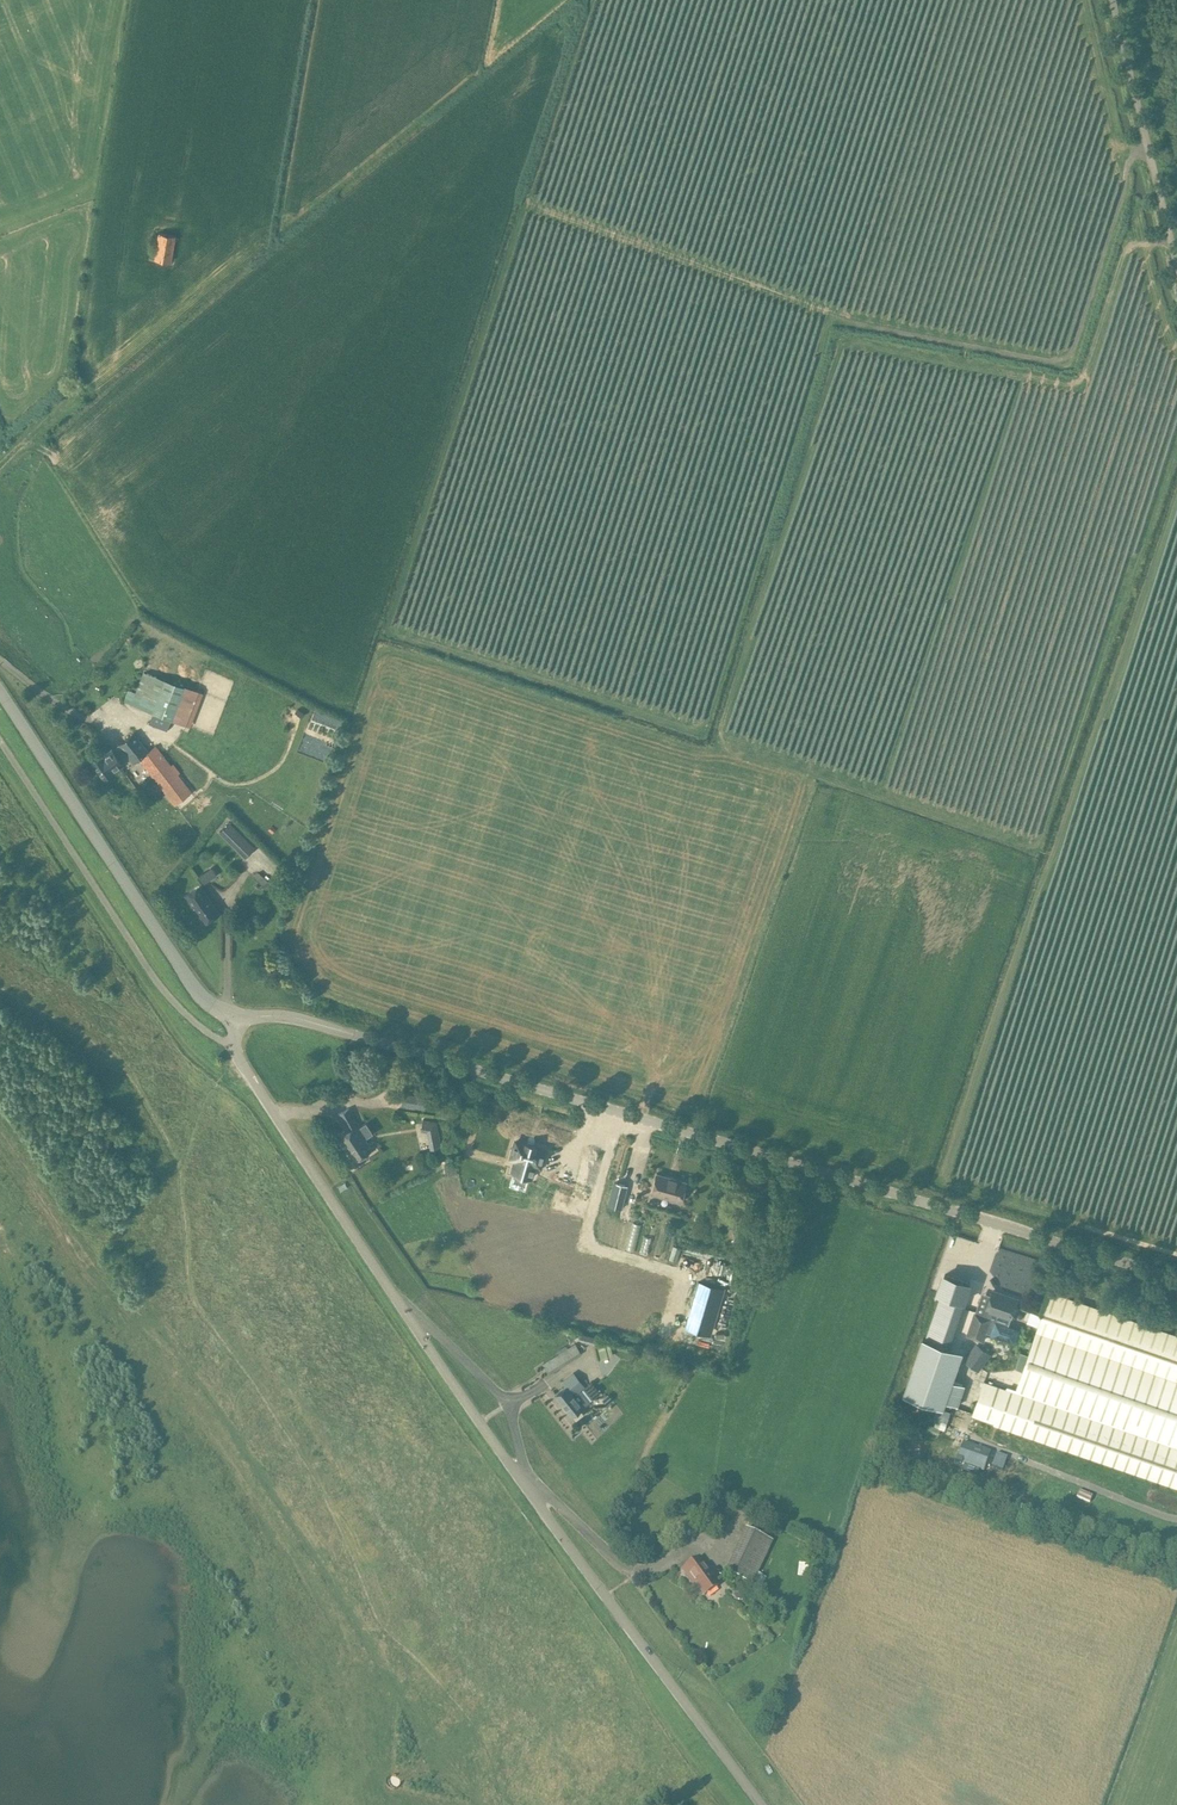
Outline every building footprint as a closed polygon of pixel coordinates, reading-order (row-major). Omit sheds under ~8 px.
[(176,235),(158,232),(154,258),(171,261),(176,235)] [(184,686),(144,671),(136,692),(128,689),(124,701),(153,712),(149,723),(167,730),(171,719),(186,725),(199,690),(184,685),(184,686)] [(133,732),(118,743),(129,757),(134,763),(140,759),(174,805),(192,791),(157,746),(148,752),(133,732)] [(129,757),(118,743),(92,762),(103,777),(122,763),(122,762),(129,757)] [(219,832),(245,857),(255,847),(229,822),(219,832)] [(205,882),(218,874),(214,866),(200,874),(205,882)] [(258,871),(254,876),(263,885),(267,880),(258,871)] [(220,913),(200,884),(184,896),(204,924),(220,913)] [(402,1104),(425,1107),(427,1095),(403,1091),(402,1104)] [(339,1135),(355,1159),(371,1148),(364,1138),(373,1132),(366,1121),(357,1127),(356,1126),(358,1124),(349,1108),(338,1113),(347,1130),(339,1135)] [(430,1126),(434,1147),(440,1145),(435,1121),(423,1119),(422,1125),(430,1126)] [(516,1140),(511,1157),(516,1158),(512,1171),(531,1177),(535,1164),(540,1165),(544,1149),(535,1146),(535,1145),(526,1142),(526,1143),(516,1140)] [(461,1191),(470,1189),(465,1158),(443,1162),(445,1175),(458,1173),(461,1191)] [(686,1181),(657,1172),(651,1193),(680,1201),(686,1181)] [(590,1186),(576,1182),(574,1189),(588,1193),(590,1186)] [(615,1182),(609,1204),(621,1208),(627,1185),(615,1182)] [(635,1249),(640,1223),(633,1221),(627,1247),(635,1249)] [(740,1236),(732,1240),(735,1248),(743,1244),(740,1236)] [(945,1273),(938,1292),(964,1300),(970,1283),(945,1273)] [(724,1289),(698,1281),(686,1325),(711,1333),(724,1289)] [(1012,1317),(1019,1299),(993,1290),(985,1314),(976,1311),(967,1335),(983,1341),(987,1331),(991,1332),(990,1335),(1015,1343),(1020,1329),(1009,1325),(1012,1317)] [(1051,1290),(1029,1354),(1024,1369),(1016,1392),(985,1381),(973,1415),(1176,1486),(1176,1334),(1051,1290)] [(964,1300),(941,1293),(925,1338),(923,1337),(904,1393),(945,1407),(947,1401),(957,1405),(965,1384),(954,1381),(964,1351),(949,1346),(965,1301),(964,1300)] [(580,1332),(578,1338),(595,1342),(596,1337),(580,1332)] [(608,1357),(604,1342),(597,1344),(601,1359),(608,1357)] [(582,1354),(575,1343),(567,1348),(565,1345),(557,1350),(559,1353),(542,1364),(549,1374),(582,1354)] [(980,1351),(973,1346),(963,1359),(978,1370),(988,1356),(980,1351)] [(1015,1366),(1024,1369),(1027,1359),(1029,1354),(1020,1351),(1015,1366)] [(561,1382),(565,1387),(555,1395),(572,1415),(576,1419),(584,1413),(580,1408),(590,1401),(580,1389),(585,1386),(573,1372),(561,1382)] [(609,1393),(603,1398),(607,1404),(614,1398),(609,1393)] [(989,1453),(962,1444),(955,1462),(982,1471),(989,1453)] [(773,1541),(745,1528),(725,1572),(753,1585),(773,1541)] [(716,1578),(700,1557),(683,1570),(694,1585),(696,1583),(705,1595),(717,1586),(713,1580),(716,1578)] [(812,1575),(814,1564),(800,1562),(798,1573),(812,1575)]
